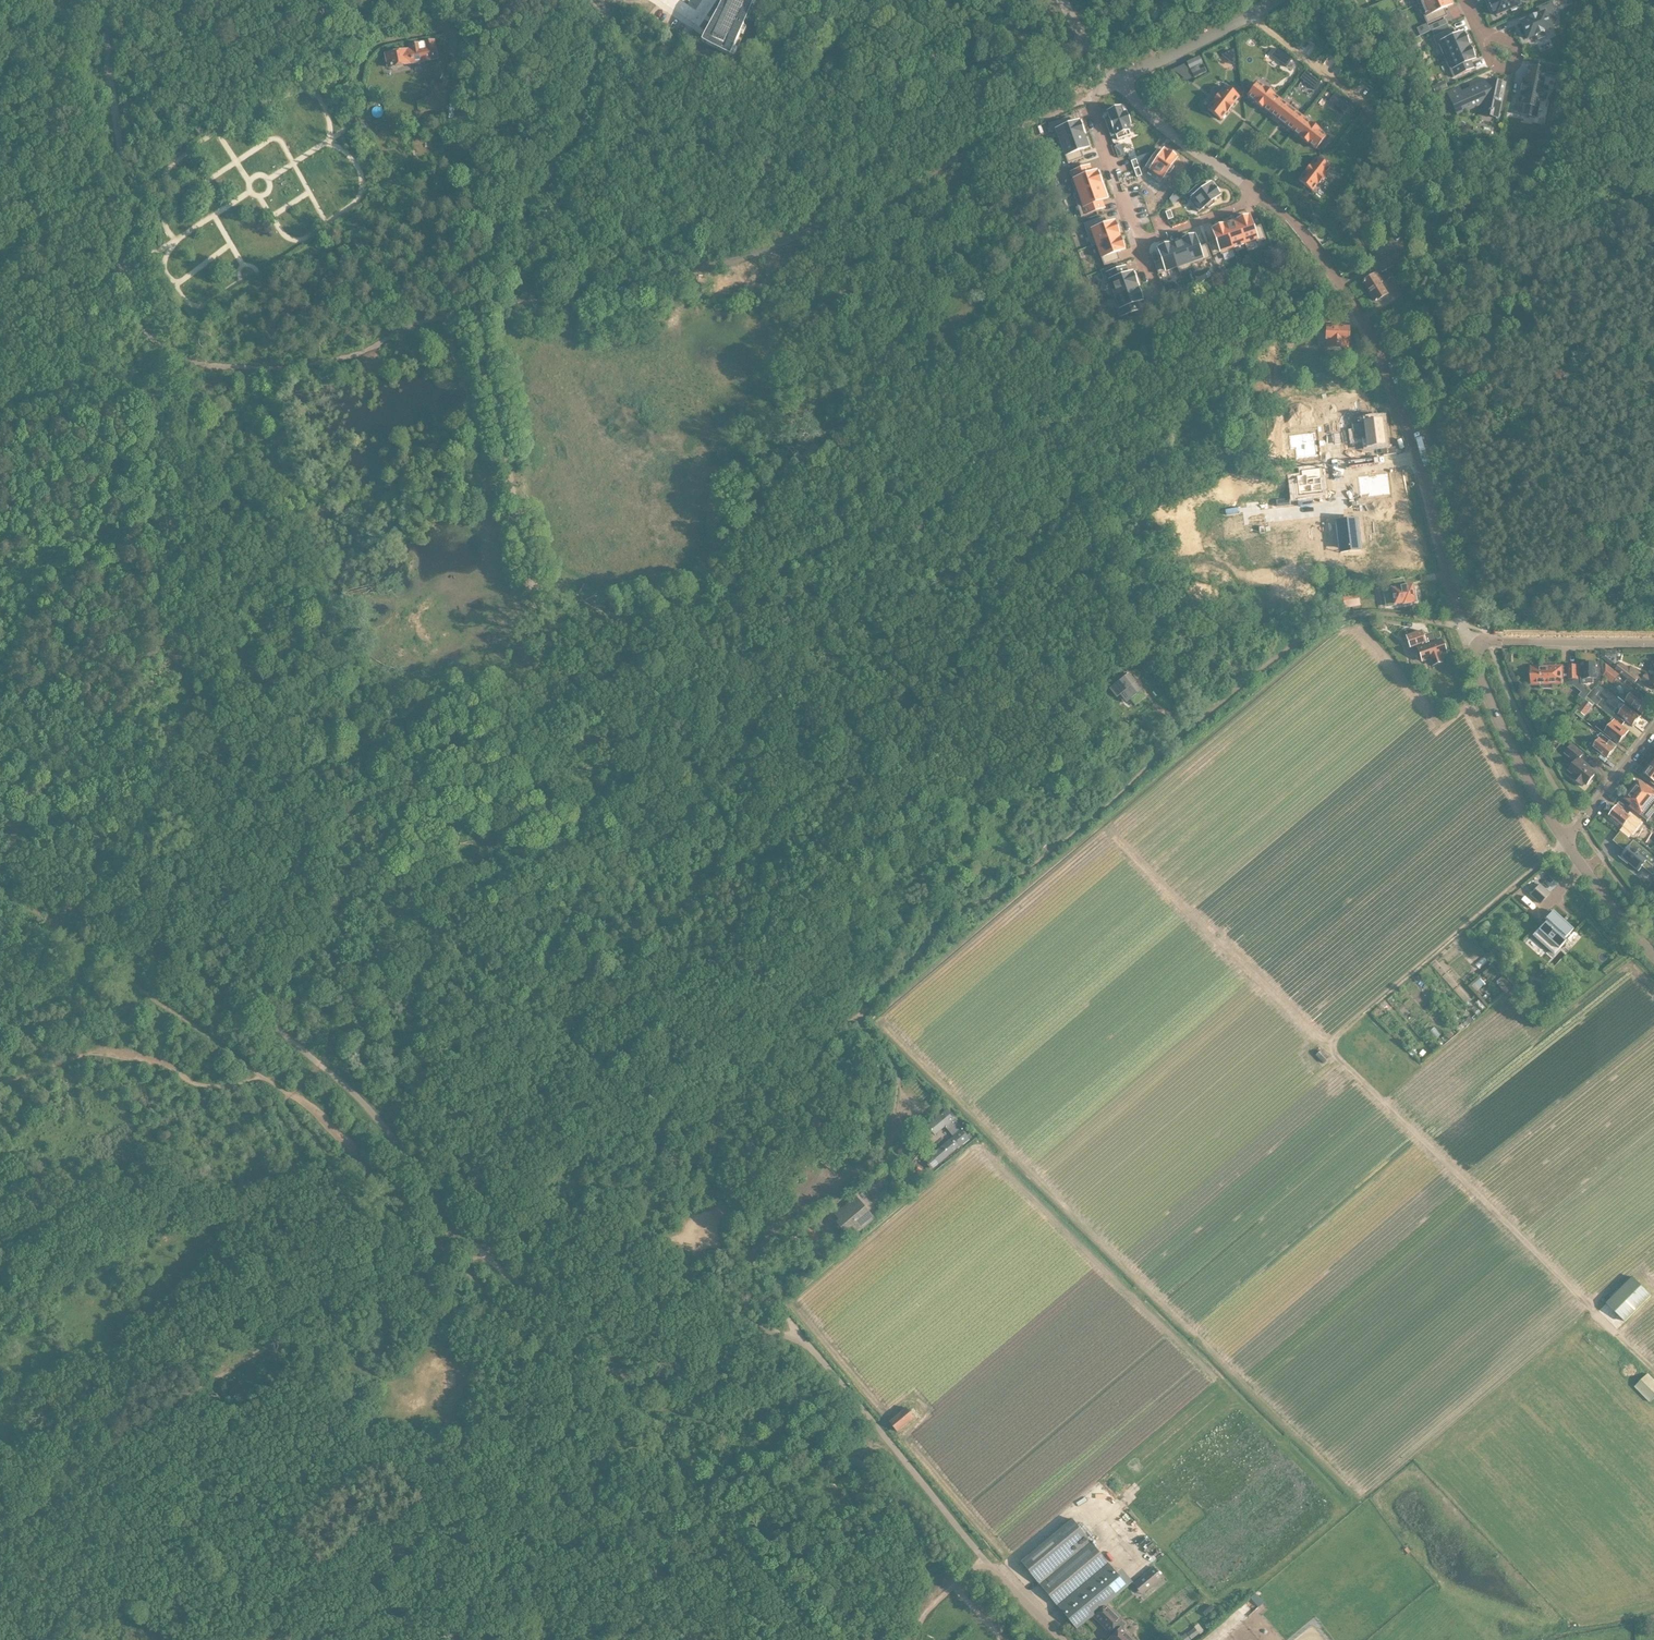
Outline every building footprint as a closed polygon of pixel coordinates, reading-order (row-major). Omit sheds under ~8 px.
[(720,16),(716,14),(711,24),(706,32),(704,36),(704,37),(701,43),(712,48),(732,57),(746,28),(743,27),(741,26),(753,0),(727,0),(720,16)] [(1423,17),(1426,25),(1446,16),(1443,9),(1452,5),(1450,0),(1426,0),(1417,4),(1418,5),(1420,4),(1425,16),(1423,17)] [(1516,0),(1488,0),(1490,3),(1488,4),(1491,13),(1493,12),(1495,16),(1509,9),(1510,12),(1518,8),(1517,7),(1517,6),(1518,6),(1516,0)] [(1542,32),(1550,29),(1548,24),(1555,20),(1554,17),(1552,13),(1555,11),(1550,1),(1534,8),(1537,15),(1535,16),(1535,15),(1534,15),(1535,16),(1530,18),(1528,19),(1528,18),(1527,18),(1527,20),(1526,20),(1519,23),(1526,39),(1534,36),(1536,41),(1545,37),(1542,32)] [(1429,31),(1431,31),(1446,24),(1444,20),(1427,27),(1429,31)] [(1467,45),(1466,44),(1469,43),(1465,35),(1463,36),(1462,33),(1455,36),(1452,29),(1432,37),(1435,46),(1438,45),(1443,57),(1468,46),(1467,45)] [(387,68),(436,59),(433,42),(408,47),(408,51),(385,55),(387,68)] [(1443,57),(1452,78),(1470,70),(1466,63),(1473,60),(1473,58),(1468,48),(1468,46),(1443,57)] [(1233,49),(1220,56),(1232,65),(1235,61),(1233,49)] [(1290,60),(1276,49),(1270,56),(1284,67),(1290,60)] [(1198,58),(1197,58),(1186,63),(1189,69),(1200,64),(1198,58)] [(1558,66),(1550,65),(1548,73),(1557,75),(1558,66)] [(1201,66),(1197,67),(1190,71),(1193,78),(1205,73),(1201,66)] [(1540,88),(1543,72),(1536,71),(1532,70),(1530,78),(1526,77),(1525,85),(1523,84),(1522,85),(1523,85),(1523,86),(1521,94),(1520,94),(1520,95),(1523,95),(1521,100),(1521,104),(1523,105),(1522,108),(1522,111),(1521,114),(1534,117),(1536,108),(1538,99),(1543,100),(1546,89),(1540,88)] [(1319,83),(1305,71),(1299,79),(1313,90),(1319,83)] [(1496,119),(1500,99),(1503,84),(1500,84),(1500,82),(1493,81),(1490,80),(1490,82),(1487,81),(1486,82),(1458,95),(1456,89),(1446,93),(1448,99),(1452,97),(1459,113),(1463,111),(1482,103),(1481,110),(1487,111),(1487,112),(1491,113),(1491,112),(1493,112),(1496,113),(1495,118),(1496,119)] [(1257,106),(1263,98),(1268,91),(1257,82),(1246,97),(1257,106)] [(434,100),(444,98),(445,85),(435,85),(434,100)] [(1214,98),(1222,104),(1229,109),(1239,98),(1224,86),(1214,98)] [(1280,100),(1268,91),(1263,98),(1257,106),(1269,115),(1274,107),(1280,100)] [(1328,101),(1342,113),(1348,106),(1334,94),(1328,101)] [(1220,121),(1229,109),(1222,104),(1214,98),(1206,109),(1220,121)] [(431,100),(417,103),(418,112),(433,110),(431,100)] [(1280,100),(1274,107),(1269,115),(1280,124),(1291,109),(1280,100)] [(1108,117),(1103,118),(1108,134),(1113,132),(1115,137),(1128,132),(1125,123),(1127,122),(1123,110),(1121,111),(1119,105),(1116,106),(1116,103),(1106,106),(1107,109),(1105,110),(1108,117)] [(1303,118),(1291,109),(1280,124),(1292,132),(1297,125),(1303,118)] [(366,116),(365,116),(361,117),(357,118),(359,125),(368,123),(366,116)] [(1067,116),(1047,124),(1050,132),(1052,131),(1056,143),(1059,142),(1082,134),(1084,133),(1080,120),(1070,124),(1067,116)] [(1303,118),(1297,125),(1292,132),(1303,141),(1314,127),(1303,118)] [(1326,136),(1314,127),(1303,141),(1314,150),(1326,136)] [(1082,134),(1059,142),(1066,163),(1082,157),(1079,150),(1087,148),(1082,135),(1082,134)] [(1154,153),(1144,167),(1148,170),(1146,174),(1158,183),(1165,173),(1167,174),(1172,167),(1170,165),(1175,159),(1173,157),(1174,155),(1168,151),(1167,153),(1162,150),(1158,156),(1154,153)] [(1315,157),(1306,169),(1321,181),(1330,169),(1315,157)] [(1083,168),(1067,173),(1070,180),(1067,181),(1072,195),(1100,185),(1095,172),(1085,175),(1083,168)] [(1297,181),(1312,192),(1321,181),(1306,169),(1297,181)] [(1200,184),(1187,194),(1190,198),(1188,200),(1197,212),(1204,206),(1207,208),(1213,203),(1212,200),(1218,195),(1209,184),(1203,188),(1200,184)] [(1072,195),(1070,196),(1077,217),(1098,210),(1095,203),(1105,199),(1100,185),(1072,195)] [(1145,204),(1150,217),(1156,215),(1159,211),(1153,207),(1146,202),(1145,204)] [(1237,221),(1236,221),(1244,244),(1255,240),(1256,242),(1264,239),(1259,226),(1252,228),(1248,217),(1246,217),(1245,215),(1236,218),(1237,221)] [(1103,217),(1082,224),(1090,246),(1095,244),(1118,236),(1113,222),(1106,224),(1103,217)] [(1236,221),(1223,225),(1231,248),(1244,244),(1236,221)] [(1215,241),(1208,244),(1212,255),(1219,253),(1220,255),(1232,251),(1231,248),(1223,225),(1211,230),(1215,241)] [(1118,236),(1095,244),(1103,265),(1118,260),(1116,253),(1123,250),(1118,236)] [(1193,236),(1181,240),(1190,266),(1210,259),(1205,245),(1197,248),(1193,236)] [(1181,240),(1169,245),(1177,267),(1178,272),(1191,268),(1190,266),(1181,240)] [(1161,261),(1153,263),(1157,274),(1165,272),(1177,267),(1169,245),(1167,245),(1167,243),(1157,246),(1158,248),(1156,249),(1161,261)] [(1394,281),(1400,278),(1392,266),(1381,273),(1386,281),(1392,278),(1394,281)] [(1121,268),(1101,275),(1103,284),(1106,283),(1111,296),(1136,287),(1138,286),(1133,272),(1124,275),(1121,268)] [(1364,283),(1363,283),(1374,301),(1375,301),(1387,293),(1380,283),(1382,282),(1376,273),(1363,282),(1364,283)] [(1136,287),(1111,296),(1118,317),(1136,311),(1134,304),(1141,301),(1140,299),(1142,298),(1139,289),(1137,290),(1136,287)] [(1307,327),(1319,327),(1319,321),(1318,321),(1318,315),(1309,315),(1309,321),(1307,321),(1307,327)] [(1307,335),(1307,327),(1297,327),(1294,327),(1294,334),(1297,334),(1297,335),(1307,335)] [(1347,329),(1324,328),(1324,348),(1346,348),(1346,342),(1347,342),(1347,329)] [(1369,385),(1338,389),(1339,401),(1344,400),(1344,405),(1354,404),(1354,405),(1360,404),(1360,403),(1371,402),(1369,385)] [(1314,392),(1278,396),(1280,417),(1299,415),(1299,417),(1310,416),(1310,410),(1316,409),(1314,392)] [(1364,423),(1357,424),(1358,432),(1365,431),(1367,446),(1383,444),(1380,420),(1364,422),(1364,423)] [(1310,433),(1284,437),(1285,449),(1292,448),(1294,457),(1313,455),(1310,433)] [(1301,476),(1295,477),(1298,496),(1321,493),(1318,469),(1300,471),(1301,476)] [(1366,477),(1357,478),(1359,497),(1388,493),(1385,474),(1375,476),(1375,477),(1366,478),(1366,477)] [(1393,511),(1374,513),(1379,548),(1397,545),(1393,511)] [(1355,520),(1336,522),(1339,548),(1347,547),(1347,548),(1349,548),(1349,547),(1357,546),(1358,550),(1358,551),(1359,551),(1355,520)] [(1296,531),(1284,532),(1286,544),(1285,544),(1286,547),(1287,552),(1296,551),(1297,557),(1313,555),(1312,548),(1315,548),(1312,529),(1302,530),(1302,529),(1301,529),(1301,530),(1297,530),(1296,530),(1296,531)] [(1391,589),(1383,590),(1386,606),(1395,605),(1402,604),(1402,605),(1414,603),(1414,602),(1416,601),(1414,591),(1412,592),(1411,585),(1404,587),(1403,587),(1401,578),(1395,579),(1389,580),(1391,589)] [(1341,595),(1344,606),(1359,603),(1356,592),(1341,595)] [(1416,652),(1418,660),(1421,659),(1421,661),(1430,658),(1432,665),(1440,662),(1438,656),(1445,653),(1444,650),(1445,650),(1442,642),(1441,643),(1440,640),(1433,643),(1431,636),(1423,638),(1420,631),(1405,637),(1409,648),(1416,645),(1418,651),(1416,652)] [(1601,651),(1601,659),(1614,669),(1634,684),(1637,680),(1640,682),(1641,681),(1651,689),(1653,685),(1653,686),(1653,677),(1652,679),(1646,675),(1644,678),(1630,666),(1628,669),(1620,662),(1616,659),(1616,651),(1601,651)] [(1584,668),(1579,668),(1580,684),(1581,685),(1587,684),(1592,684),(1592,679),(1595,679),(1595,663),(1584,664),(1584,668)] [(1602,679),(1610,686),(1617,676),(1604,665),(1600,670),(1601,678),(1602,679)] [(1568,668),(1561,668),(1561,667),(1548,667),(1548,669),(1530,669),(1531,673),(1528,673),(1528,681),(1531,681),(1531,685),(1540,684),(1540,689),(1553,689),(1552,684),(1561,684),(1561,683),(1562,683),(1562,680),(1576,679),(1576,666),(1568,666),(1568,668)] [(1116,674),(1111,679),(1114,683),(1120,679),(1116,674)] [(1129,676),(1110,691),(1118,699),(1122,696),(1128,704),(1132,701),(1137,707),(1147,699),(1135,685),(1136,684),(1129,677),(1129,676)] [(1590,692),(1586,698),(1596,706),(1601,700),(1595,696),(1599,692),(1594,688),(1590,692)] [(1643,699),(1633,691),(1625,701),(1642,715),(1648,706),(1641,701),(1643,699)] [(1586,698),(1574,714),(1581,720),(1594,704),(1586,698)] [(1620,711),(1617,709),(1613,714),(1614,716),(1624,723),(1625,721),(1632,727),(1639,718),(1624,707),(1620,711)] [(1599,722),(1595,727),(1611,740),(1612,739),(1619,744),(1626,735),(1618,730),(1621,727),(1611,719),(1609,722),(1611,724),(1607,729),(1599,722)] [(1561,731),(1566,735),(1570,730),(1565,725),(1561,731)] [(1592,742),(1588,747),(1599,755),(1600,753),(1607,759),(1613,751),(1613,750),(1616,747),(1600,734),(1597,738),(1599,739),(1595,744),(1592,742)] [(1583,754),(1571,745),(1564,754),(1575,762),(1567,772),(1572,776),(1570,778),(1582,787),(1584,785),(1585,786),(1595,773),(1588,768),(1589,767),(1579,759),(1583,754)] [(1644,774),(1652,781),(1650,783),(1653,786),(1653,765),(1652,764),(1644,774)] [(1635,787),(1631,792),(1649,805),(1653,809),(1653,792),(1646,786),(1645,788),(1638,783),(1635,787)] [(1631,792),(1624,800),(1631,805),(1630,807),(1640,816),(1647,821),(1653,812),(1653,809),(1649,805),(1631,792)] [(1616,807),(1608,817),(1622,828),(1626,831),(1630,826),(1636,831),(1640,826),(1642,828),(1646,823),(1639,817),(1635,822),(1616,807)] [(1653,869),(1653,858),(1633,840),(1631,842),(1627,847),(1628,847),(1627,849),(1626,850),(1624,849),(1623,850),(1617,857),(1627,865),(1628,864),(1636,871),(1637,872),(1639,870),(1641,867),(1645,862),(1653,869)] [(1529,895),(1540,905),(1549,894),(1539,885),(1529,895)] [(1552,912),(1536,930),(1539,933),(1542,935),(1549,941),(1552,944),(1558,950),(1568,939),(1560,932),(1561,931),(1566,925),(1552,912)] [(1486,979),(1494,972),(1491,968),(1483,975),(1486,979)] [(1508,983),(1502,976),(1498,979),(1506,987),(1502,991),(1504,994),(1512,987),(1508,983)] [(1474,990),(1482,983),(1479,979),(1470,987),(1474,990)] [(1536,991),(1528,988),(1526,995),(1534,997),(1536,991)] [(1478,1000),(1475,1003),(1482,1011),(1485,1008),(1478,1000)] [(1461,1024),(1454,1029),(1458,1033),(1464,1028),(1461,1024)] [(1433,1041),(1428,1046),(1433,1051),(1438,1047),(1433,1041)] [(947,1110),(927,1126),(933,1134),(943,1126),(960,1147),(971,1138),(968,1135),(966,1136),(954,1121),(955,1120),(947,1110)] [(937,1163),(957,1146),(951,1138),(930,1154),(937,1163)] [(932,1170),(930,1166),(935,1163),(931,1157),(926,1160),(924,1161),(930,1171),(932,1170)] [(874,1219),(855,1196),(833,1215),(838,1220),(835,1222),(849,1240),(874,1219)] [(1607,1302),(1625,1321),(1652,1295),(1633,1276),(1607,1302)] [(888,1422),(896,1432),(913,1418),(905,1408),(888,1422)] [(1126,1587),(1071,1519),(1020,1562),(1076,1629),(1092,1616),(1105,1605),(1126,1587)] [(1152,1569),(1132,1585),(1140,1595),(1160,1579),(1152,1569)] [(1108,1639),(1131,1639),(1120,1628),(1124,1624),(1105,1605),(1092,1616),(1112,1636),(1108,1639)] [(1190,1639),(1198,1634),(1194,1628),(1186,1634),(1190,1639)]
